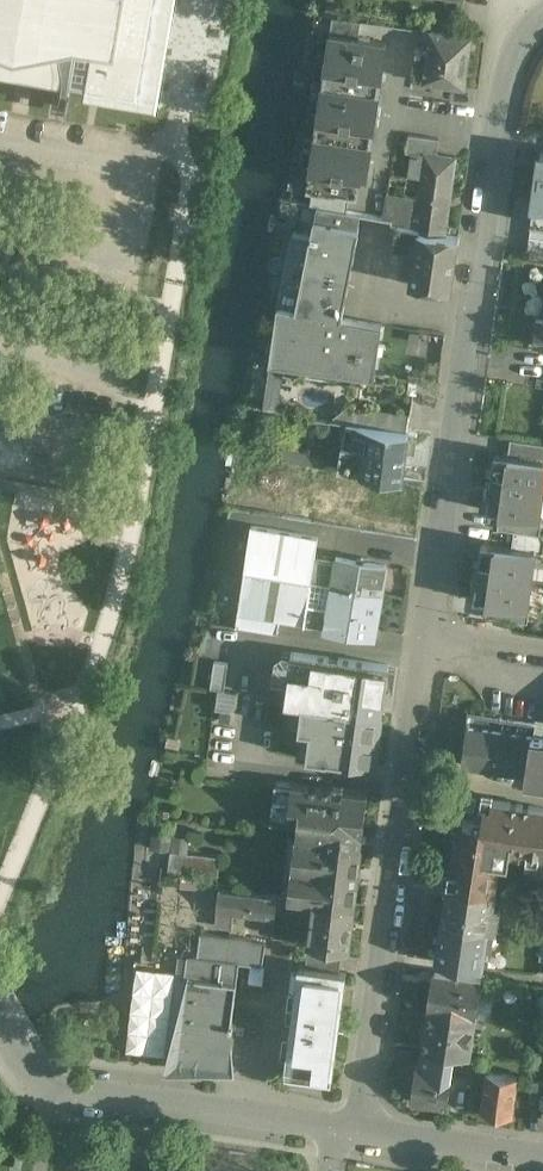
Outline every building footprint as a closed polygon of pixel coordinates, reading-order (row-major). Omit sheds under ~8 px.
[(87,84),(139,93),(149,33),(155,34),(158,34),(159,30),(162,13),(162,9),(160,9),(154,8),(155,0),(0,0),(0,70),(87,84)] [(87,84),(86,95),(158,107),(176,0),(155,0),(154,8),(160,9),(162,9),(162,13),(159,30),(158,34),(155,34),(149,33),(139,93),(87,84)] [(362,20),(333,16),(331,32),(359,36),(362,20)] [(471,35),(432,29),(429,49),(417,48),(413,77),(426,79),(464,85),(471,35)] [(387,41),(331,32),(323,84),(355,89),(357,74),(382,77),(387,41)] [(382,77),(357,74),(355,89),(379,93),(382,77)] [(355,89),(323,84),(316,135),(372,143),(379,93),(355,89)] [(372,143),(316,135),(308,186),(313,187),(350,193),(358,194),(361,173),(367,174),(369,165),(338,161),(340,147),(371,151),(372,143)] [(371,151),(340,147),(338,161),(369,165),(371,151)] [(528,147),(520,203),(526,204),(523,218),(533,219),(529,245),(542,247),(542,149),(528,147)] [(455,156),(414,150),(410,175),(423,176),(420,196),(388,192),(383,217),(393,219),(393,222),(397,223),(420,227),(419,230),(444,233),(455,156)] [(350,193),(313,187),(311,204),(319,206),(347,211),(350,193)] [(347,211),(319,206),(316,219),(359,227),(361,213),(347,211)] [(359,227),(316,219),(314,235),(356,243),(359,227)] [(420,227),(397,223),(395,236),(417,240),(418,230),(419,230),(420,227)] [(419,230),(418,230),(417,240),(410,284),(452,289),(459,235),(457,235),(444,233),(419,230)] [(314,235),(293,231),(279,304),(342,317),(356,243),(314,235)] [(273,331),(376,352),(382,325),(342,317),(279,304),(273,331)] [(537,318),(533,343),(542,344),(542,319),(537,318)] [(376,352),(273,331),(268,358),(371,378),(376,352)] [(410,425),(410,412),(374,411),(374,424),(410,425)] [(417,433),(345,423),(338,468),(374,476),(374,474),(403,480),(407,449),(415,450),(417,433)] [(511,438),(508,455),(542,460),(542,443),(511,438)] [(494,453),(490,481),(542,489),(542,460),(508,455),(494,453)] [(324,459),(308,456),(306,462),(321,465),(323,465),(324,459)] [(490,481),(486,510),(500,512),(539,517),(539,516),(542,491),(542,489),(490,481)] [(539,517),(500,512),(498,528),(514,531),(540,534),(542,517),(539,516),(539,517)] [(269,529),(252,526),(250,536),(248,553),(246,562),(245,568),(312,580),(312,579),(316,558),(319,537),(269,529)] [(514,531),(512,547),(535,550),(535,551),(542,552),(542,534),(540,534),(514,531)] [(512,547),(481,543),(477,571),(531,579),(535,551),(535,550),(512,547)] [(385,565),(336,557),(335,562),(332,583),(381,591),(385,565)] [(335,562),(316,558),(313,577),(312,579),(332,583),(335,562)] [(312,580),(245,568),(239,611),(306,623),(312,580)] [(531,579),(477,571),(473,599),(487,601),(526,607),(527,606),(531,579)] [(381,591),(332,583),(324,626),(373,635),(381,591)] [(526,607),(487,601),(485,615),(528,621),(530,607),(527,606),(526,607)] [(213,686),(238,686),(238,622),(214,622),(213,686)] [(388,665),(339,657),(339,658),(293,651),(286,698),(336,705),(382,712),(388,665)] [(286,698),(278,697),(278,698),(265,696),(263,708),(269,710),(262,748),(305,753),(307,747),(328,753),(330,753),(333,723),(334,723),(336,705),(286,698)] [(382,712),(336,705),(334,723),(333,723),(330,753),(328,753),(328,756),(375,764),(379,739),(378,738),(381,713),(382,713),(382,712)] [(501,717),(465,711),(458,762),(493,767),(499,730),(501,717)] [(534,723),(502,718),(502,717),(501,717),(499,730),(500,730),(500,732),(531,737),(532,734),(534,735),(536,722),(535,722),(534,723)] [(531,737),(500,732),(500,730),(499,730),(493,767),(495,767),(495,766),(526,770),(531,737)] [(532,734),(531,737),(526,770),(525,778),(537,779),(542,780),(542,736),(534,735),(532,734)] [(329,786),(292,782),(288,820),(299,821),(297,836),(362,843),(368,792),(333,788),(334,787),(329,786)] [(477,822),(464,820),(463,826),(456,825),(447,885),(496,892),(501,859),(509,860),(510,852),(542,857),(542,807),(492,799),(491,806),(485,805),(483,818),(477,822)] [(362,843),(297,836),(289,898),(315,900),(315,901),(355,905),(362,843)] [(496,892),(447,885),(442,923),(489,930),(492,907),(494,907),(496,892)] [(132,888),(131,947),(151,947),(152,888),(132,888)] [(278,897),(220,890),(216,925),(232,927),(234,913),(275,918),(276,912),(278,897)] [(289,898),(278,897),(276,912),(302,914),(307,911),(314,911),(315,901),(315,900),(289,898)] [(355,905),(315,901),(314,911),(310,943),(349,947),(355,905)] [(489,930),(442,923),(436,960),(483,967),(489,930)] [(252,939),(201,933),(198,957),(194,956),(194,957),(189,957),(186,977),(176,976),(166,1055),(182,1057),(182,1059),(227,1064),(231,1027),(234,1027),(234,1021),(232,1021),(237,982),(239,960),(261,963),(263,942),(252,940),(252,939)] [(346,972),(300,966),(286,1066),(312,1070),(332,1073),(339,1020),(346,972)] [(482,979),(433,972),(430,991),(427,990),(424,1005),(428,1006),(427,1009),(428,1009),(477,1015),(482,979)] [(477,1015),(428,1009),(422,1050),(434,1052),(455,1055),(470,1058),(477,1015)] [(432,1065),(417,1063),(411,1101),(448,1106),(455,1055),(434,1052),(432,1065)] [(518,1077),(487,1073),(483,1110),(512,1115),(518,1077)] [(532,1080),(528,1108),(542,1110),(542,1104),(542,1082),(532,1080)]
